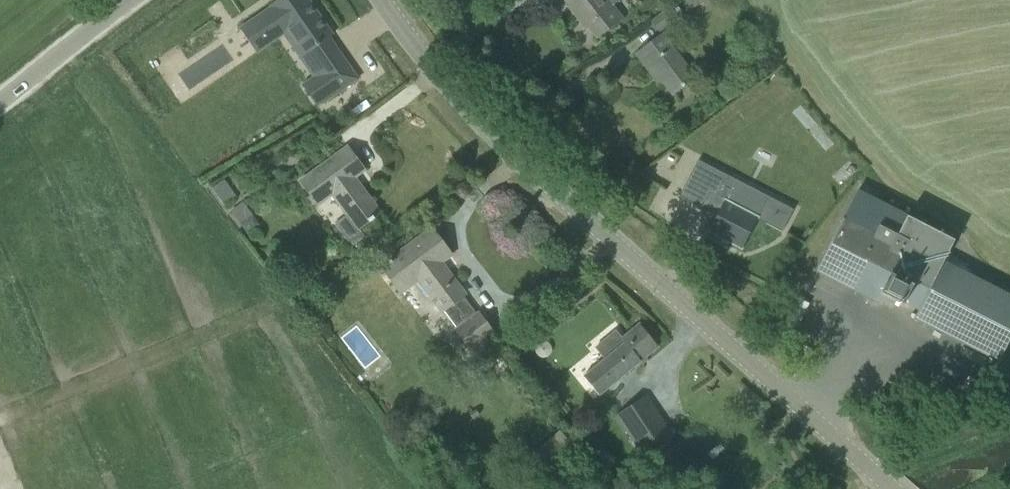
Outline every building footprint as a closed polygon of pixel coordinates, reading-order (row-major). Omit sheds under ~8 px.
[(250,21),(264,41),(284,27),(299,48),(304,44),(308,50),(319,43),(320,44),(309,51),(325,75),(309,86),(321,104),(358,79),(345,60),(345,61),(329,38),(328,37),(331,35),(329,32),(330,31),(327,28),(308,0),(278,0),(270,6),(271,7),(250,21)] [(613,5),(620,0),(564,0),(580,21),(583,19),(597,37),(623,17),(613,5)] [(649,23),(658,34),(682,16),(673,5),(649,23)] [(636,54),(653,77),(657,74),(672,95),(696,76),(664,33),(636,54)] [(720,91),(712,97),(720,106),(728,100),(720,91)] [(335,224),(351,246),(364,237),(358,229),(379,213),(353,178),(364,170),(347,147),(301,182),(317,204),(332,193),(347,215),(335,224)] [(698,160),(679,197),(683,199),(685,196),(698,202),(707,185),(719,191),(713,202),(721,206),(708,232),(742,249),(767,200),(729,181),(731,177),(698,160)] [(211,189),(225,207),(237,198),(223,180),(211,189)] [(955,241),(862,193),(852,212),(843,208),(813,267),(878,300),(881,294),(902,305),(904,303),(918,310),(913,318),(998,362),(1009,339),(1009,295),(944,261),(955,241)] [(252,217),(240,225),(247,235),(259,226),(252,217)] [(380,268),(400,294),(416,282),(439,313),(441,312),(454,330),(475,358),(486,350),(481,342),(493,333),(478,314),(477,315),(462,296),(464,295),(440,263),(450,255),(431,229),(380,268)] [(584,379),(598,396),(658,347),(639,324),(620,340),(614,332),(595,348),(606,362),(584,379)] [(616,417),(626,432),(628,430),(643,452),(646,450),(646,451),(666,437),(664,434),(669,430),(659,415),(639,429),(625,409),(617,414),(618,415),(616,417)]
